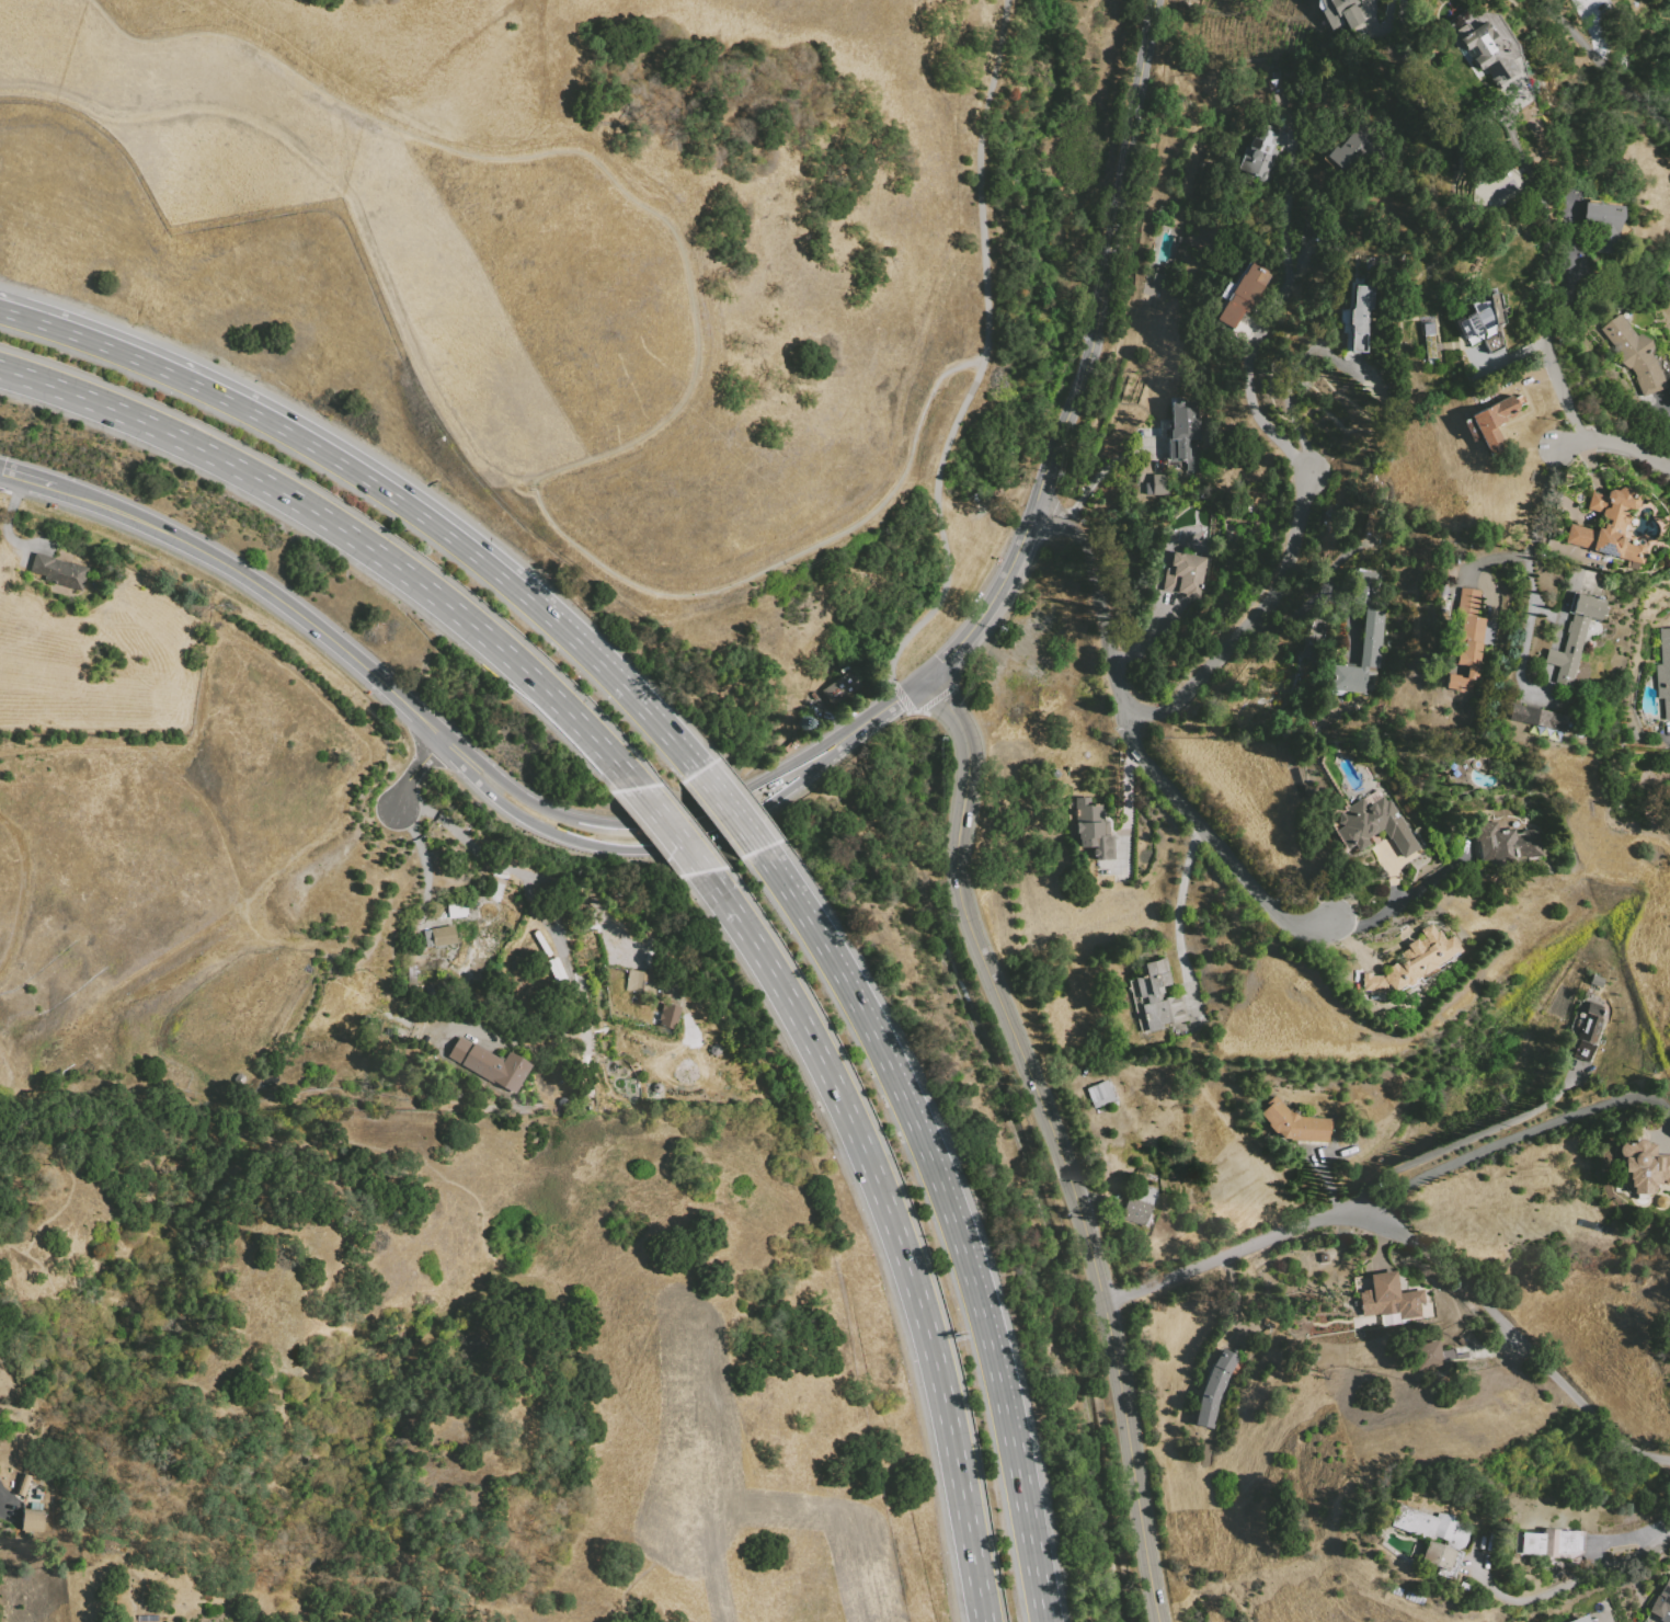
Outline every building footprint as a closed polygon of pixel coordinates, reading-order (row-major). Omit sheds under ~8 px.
[(1324,10),(1318,0),(1357,0),(1360,4),(1357,7),(1365,21),(1345,33),(1336,18),(1327,23),(1319,11),(1324,10)] [(1595,51),(1601,57),(1613,46),(1610,37),(1608,36),(1601,18),(1607,13),(1610,3),(1607,0),(1571,0),(1577,6),(1595,51)] [(1497,14),(1523,54),(1512,60),(1520,72),(1507,81),(1494,60),(1478,70),(1471,59),(1477,55),(1472,47),(1465,52),(1453,32),(1467,22),(1472,28),(1482,22),(1478,15),(1484,11),(1497,14)] [(1280,130),(1274,145),(1282,148),(1268,183),(1238,171),(1248,147),(1249,147),(1260,123),(1280,130)] [(1359,125),(1373,138),(1341,174),(1324,159),(1336,145),(1339,148),(1359,125)] [(1585,202),(1623,205),(1621,231),(1618,231),(1616,253),(1594,251),(1597,229),(1582,228),(1585,202)] [(1249,262),(1271,276),(1237,332),(1216,319),(1227,301),(1220,297),(1229,281),(1236,285),(1249,262)] [(1374,287),(1373,309),(1369,309),(1366,353),(1351,352),(1352,334),(1351,332),(1351,325),(1349,324),(1350,309),(1352,308),(1353,286),(1374,287)] [(1497,287),(1503,324),(1494,325),(1494,324),(1489,301),(1486,289),(1497,287)] [(1457,322),(1464,319),(1463,317),(1473,312),(1469,305),(1477,300),(1489,301),(1494,324),(1483,330),(1484,332),(1473,336),(1472,335),(1465,339),(1457,322)] [(1620,315),(1636,336),(1639,334),(1650,340),(1655,352),(1651,355),(1657,363),(1667,387),(1643,396),(1637,378),(1631,368),(1627,368),(1620,361),(1621,354),(1598,331),(1609,321),(1620,315)] [(1422,323),(1433,322),(1437,359),(1426,361),(1422,323)] [(1482,341),(1497,333),(1503,346),(1488,354),(1482,341)] [(1469,416),(1512,395),(1514,399),(1521,395),(1525,403),(1519,408),(1519,409),(1515,411),(1515,412),(1508,416),(1508,414),(1503,415),(1506,421),(1494,426),(1501,441),(1491,445),(1496,454),(1489,457),(1469,416)] [(1170,402),(1198,401),(1199,439),(1190,439),(1191,460),(1169,461),(1167,430),(1171,430),(1170,402)] [(1168,474),(1151,474),(1150,482),(1145,482),(1145,494),(1168,495),(1168,474)] [(1565,542),(1570,523),(1597,530),(1598,527),(1602,528),(1605,518),(1600,517),(1601,514),(1587,510),(1592,492),(1606,495),(1609,489),(1616,491),(1617,489),(1621,488),(1642,493),(1636,512),(1629,510),(1622,538),(1626,539),(1625,542),(1637,546),(1637,544),(1647,547),(1643,564),(1565,542)] [(30,572),(35,552),(88,569),(80,593),(44,581),(45,576),(30,572)] [(1171,552),(1169,569),(1165,569),(1162,591),(1185,594),(1185,596),(1200,598),(1206,557),(1171,552)] [(1369,572),(1376,573),(1373,608),(1385,609),(1379,669),(1368,667),(1365,693),(1328,688),(1330,665),(1359,667),(1365,605),(1351,604),(1354,571),(1369,572)] [(1448,674),(1445,688),(1454,689),(1454,692),(1463,693),(1463,690),(1473,692),(1474,677),(1477,677),(1485,619),(1476,618),(1480,591),(1460,589),(1456,617),(1462,618),(1461,629),(1457,629),(1455,641),(1463,642),(1462,651),(1456,651),(1455,664),(1466,665),(1465,676),(1448,674)] [(1576,593),(1605,601),(1600,621),(1589,619),(1570,687),(1554,683),(1558,667),(1544,663),(1547,649),(1563,653),(1572,615),(1570,614),(1576,593)] [(1659,629),(1669,628),(1669,720),(1665,720),(1663,699),(1658,699),(1656,664),(1661,664),(1659,629)] [(833,707),(821,690),(851,669),(863,685),(833,707)] [(1568,716),(1565,732),(1508,720),(1512,704),(1568,716)] [(1338,824),(1340,814),(1345,814),(1349,812),(1347,809),(1363,799),(1368,807),(1383,797),(1387,802),(1391,800),(1420,848),(1404,859),(1391,838),(1389,839),(1383,830),(1368,839),(1370,845),(1359,850),(1354,845),(1348,849),(1337,831),(1342,827),(1342,825),(1338,824)] [(1066,799),(1090,798),(1090,806),(1102,804),(1103,821),(1108,821),(1109,835),(1113,835),(1116,861),(1093,863),(1091,850),(1078,850),(1077,839),(1068,839),(1066,799)] [(1474,824),(1498,822),(1499,831),(1515,829),(1515,831),(1523,830),(1523,831),(1540,830),(1542,855),(1525,857),(1525,856),(1478,860),(1474,824)] [(449,918),(448,902),(467,900),(468,917),(449,918)] [(1461,952),(1443,963),(1445,968),(1422,982),(1420,978),(1415,981),(1416,983),(1415,985),(1411,987),(1408,987),(1407,986),(1393,995),(1385,982),(1383,978),(1392,972),(1389,968),(1403,960),(1399,953),(1408,948),(1406,945),(1417,938),(1419,941),(1425,938),(1420,930),(1431,924),(1437,932),(1439,930),(1445,940),(1451,936),(1461,952)] [(456,944),(426,948),(424,930),(432,929),(454,925),(456,944)] [(1141,964),(1165,958),(1174,995),(1181,994),(1188,1021),(1147,1031),(1142,1005),(1147,1004),(1145,997),(1140,998),(1135,979),(1144,976),(1141,964)] [(629,970),(647,972),(643,994),(626,992),(629,970)] [(1362,973),(1362,992),(1385,991),(1385,982),(1383,978),(1382,976),(1371,976),(1371,973),(1362,973)] [(1587,986),(1601,987),(1602,980),(1591,979),(1587,986)] [(1588,1002),(1583,1013),(1593,1016),(1585,1042),(1578,1040),(1571,1056),(1588,1062),(1603,1018),(1600,1017),(1603,1007),(1588,1002)] [(680,1007),(675,1030),(660,1026),(661,1021),(659,1020),(660,1014),(661,1015),(662,1012),(661,1010),(663,1003),(680,1007)] [(514,1094),(447,1058),(459,1037),(473,1044),(474,1042),(504,1059),(507,1053),(530,1065),(514,1094)] [(1094,1109),(1086,1089),(1107,1082),(1114,1101),(1094,1109)] [(1301,1117),(1331,1119),(1327,1143),(1282,1140),(1272,1133),(1254,1111),(1273,1095),(1289,1111),(1290,1109),(1299,1111),(1301,1117)] [(1656,1155),(1669,1155),(1669,1184),(1660,1184),(1660,1189),(1656,1188),(1649,1193),(1633,1193),(1628,1190),(1627,1187),(1627,1184),(1628,1180),(1628,1173),(1624,1173),(1624,1157),(1621,1156),(1618,1153),(1618,1149),(1620,1146),(1622,1142),(1634,1143),(1636,1140),(1638,1139),(1643,1139),(1646,1141),(1648,1144),(1656,1144),(1656,1155)] [(1133,1177),(1155,1186),(1158,1176),(1136,1167),(1133,1177)] [(1139,1195),(1131,1191),(1122,1218),(1145,1225),(1157,1189),(1142,1185),(1139,1195)] [(1369,1276),(1395,1271),(1398,1293),(1423,1290),(1426,1304),(1419,1304),(1421,1316),(1400,1320),(1402,1325),(1385,1327),(1383,1314),(1362,1316),(1359,1291),(1371,1289),(1369,1276)] [(1443,1363),(1436,1339),(1410,1347),(1417,1371),(1443,1363)] [(1214,1428),(1219,1402),(1229,1375),(1238,1358),(1222,1348),(1212,1366),(1200,1396),(1196,1426),(1214,1428)] [(24,1472),(34,1475),(25,1498),(15,1495),(24,1472)] [(1399,1504),(1437,1517),(1438,1514),(1457,1516),(1462,1524),(1461,1528),(1469,1530),(1467,1542),(1462,1552),(1446,1545),(1448,1541),(1437,1537),(1434,1541),(1391,1526),(1394,1512),(1399,1504)] [(21,1530),(21,1511),(46,1512),(45,1531),(21,1530)] [(1521,1554),(1522,1532),(1543,1533),(1543,1529),(1559,1529),(1559,1531),(1583,1532),(1582,1560),(1542,1557),(1542,1555),(1521,1554)] [(1428,1541),(1455,1551),(1448,1570),(1421,1561),(1428,1541)] [(1438,1567),(1446,1570),(1443,1577),(1435,1574),(1438,1567)] [(1647,1612),(1669,1575),(1669,1621),(1664,1621),(1647,1612)] [(158,1613),(158,1621),(137,1621),(137,1614),(158,1613)]
